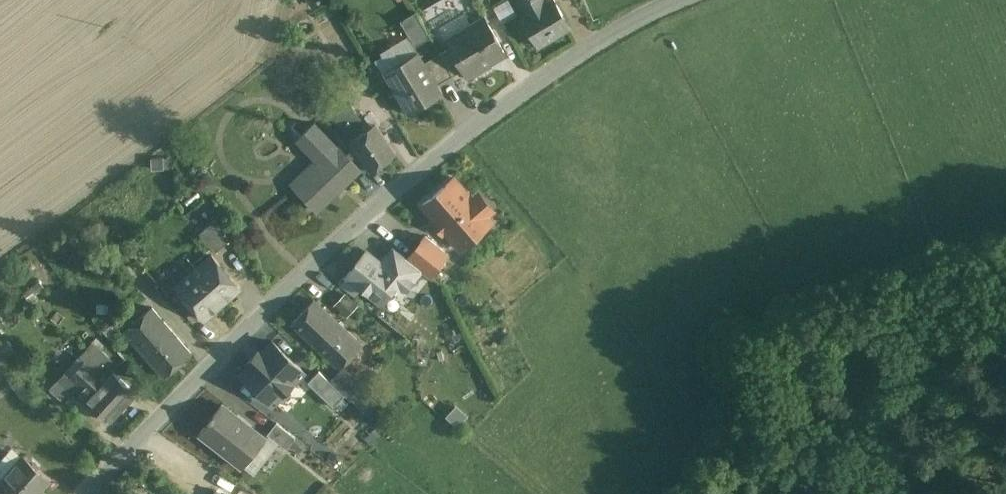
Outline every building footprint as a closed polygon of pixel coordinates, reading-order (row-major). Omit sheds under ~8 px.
[(537,47),(571,29),(556,0),(549,0),(548,0),(517,0),(523,12),(520,14),(537,47)] [(400,20),(418,51),(438,88),(454,79),(452,76),(439,52),(416,11),(400,20)] [(462,70),(467,79),(489,67),(487,62),(503,53),(482,16),(444,38),(449,47),(462,70)] [(449,47),(439,52),(452,76),(462,70),(449,47)] [(382,71),(405,113),(441,93),(438,88),(418,51),(382,71)] [(332,117),(371,171),(396,153),(375,124),(367,129),(349,105),(332,117)] [(289,182),(315,209),(358,168),(314,123),(300,137),(317,155),(289,182)] [(422,205),(460,248),(492,221),(455,177),(422,205)] [(217,218),(199,233),(215,251),(229,239),(217,218)] [(425,236),(407,258),(422,270),(430,277),(448,255),(425,236)] [(346,275),(381,303),(396,284),(404,291),(422,270),(407,258),(394,247),(382,263),(367,250),(346,275)] [(175,285),(203,318),(240,286),(211,254),(175,285)] [(314,299),(292,322),(339,369),(362,345),(314,299)] [(124,330),(164,377),(191,354),(151,307),(124,330)] [(304,372),(273,341),(261,353),(258,351),(249,360),(252,362),(241,373),(273,404),(304,372)] [(68,369),(50,388),(65,402),(73,394),(84,404),(88,401),(109,420),(136,392),(115,371),(118,368),(92,343),(84,352),(89,357),(73,373),(68,369)] [(339,410),(357,393),(337,371),(329,379),(319,368),(308,378),(339,410)] [(219,405),(196,434),(240,468),(263,439),(219,405)] [(276,422),(267,434),(286,448),(295,437),(276,422)] [(15,493),(38,493),(51,480),(24,454),(12,467),(5,461),(0,466),(0,480),(8,487),(15,493)]
